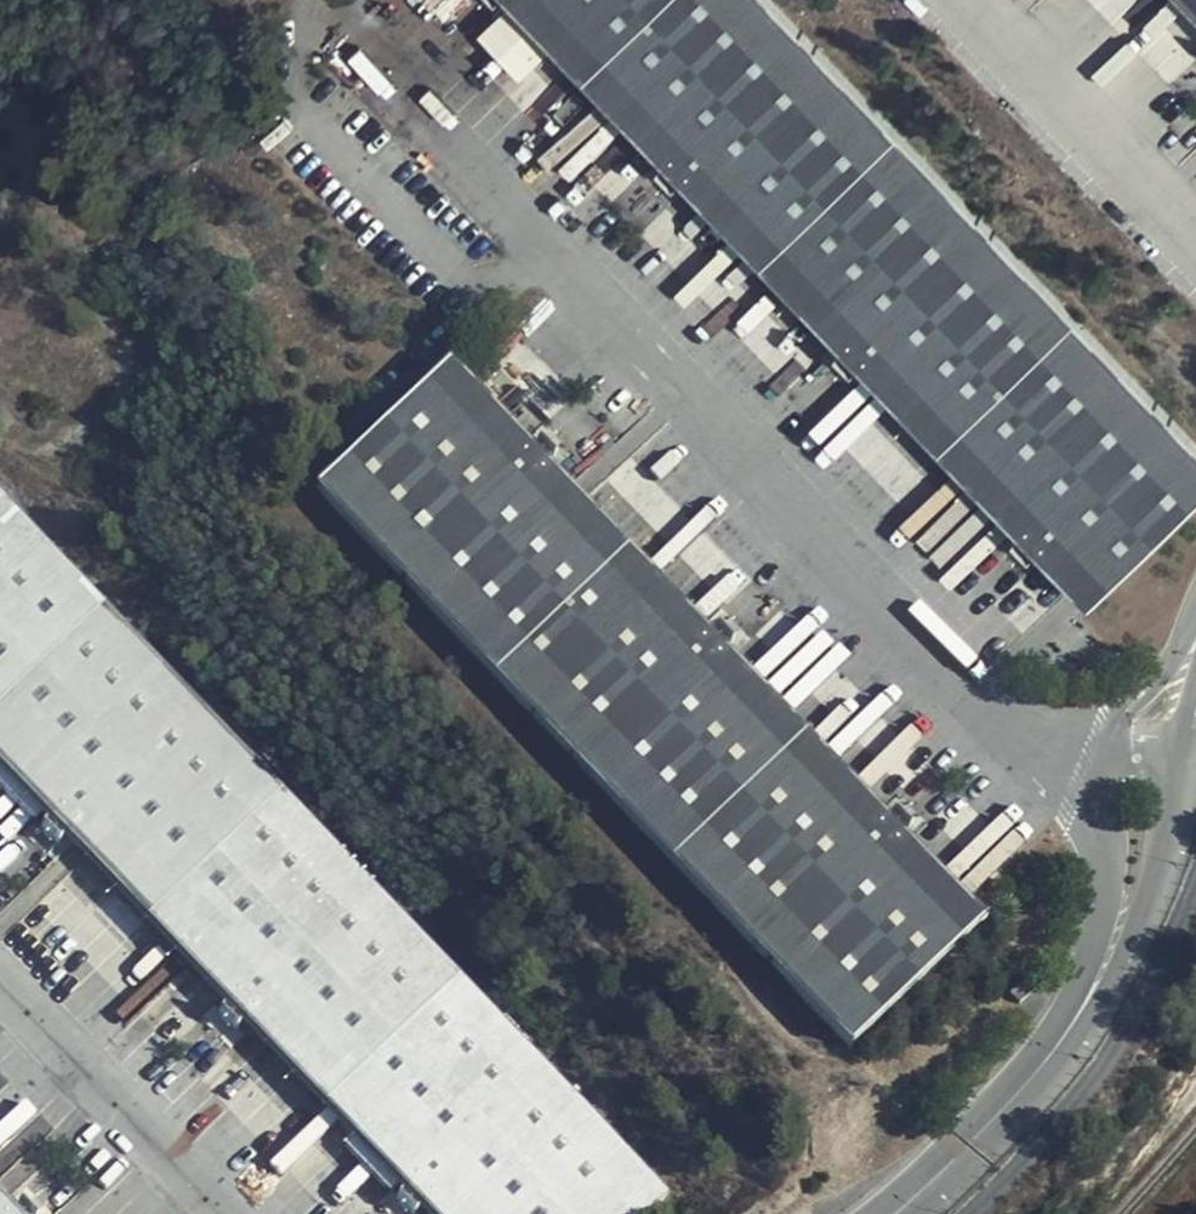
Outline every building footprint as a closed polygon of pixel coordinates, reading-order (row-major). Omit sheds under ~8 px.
[(490,16),(507,0),(475,0),(490,16)] [(659,149),(689,181),(839,336),(869,368),(1019,525),(1048,554),(1075,583),(1092,599),(1195,501),(1195,446),(769,0),(515,0),(659,149)] [(667,202),(689,181),(659,149),(637,170),(667,202)] [(849,387),(869,368),(839,336),(819,355),(849,387)] [(313,493),(491,677),(622,551),(549,474),(518,442),(445,366),(313,493)] [(540,421),(518,442),(549,474),(571,454),(540,421)] [(0,501),(0,706),(102,608),(0,501)] [(1028,574),(1048,554),(1019,525),(999,543),(1028,574)] [(491,677),(669,863),(801,736),(727,659),(697,628),(622,551),(491,677)] [(102,608),(0,706),(0,766),(44,812),(73,843),(148,920),(280,792),(102,608)] [(720,608),(697,628),(727,659),(749,638),(720,608)] [(669,863),(848,1048),(981,922),(964,906),(905,845),(876,815),(801,736),(669,863)] [(458,977),(280,792),(148,920),(222,997),(252,1027),(325,1104),(458,977)] [(876,815),(905,845),(927,824),(898,793),(876,815)] [(73,843),(44,812),(23,832),(52,863),(73,843)] [(458,977),(325,1104),(401,1182),(431,1213),(432,1213),(646,1213),(667,1194),(458,977)] [(231,1047),(252,1027),(222,997),(202,1017),(231,1047)] [(431,1213),(401,1182),(381,1201),(394,1213),(429,1213),(431,1213)] [(11,1213),(56,1213),(28,1183),(4,1207),(11,1213)] [(4,1207),(0,1203),(0,1213),(11,1213),(4,1207)]
